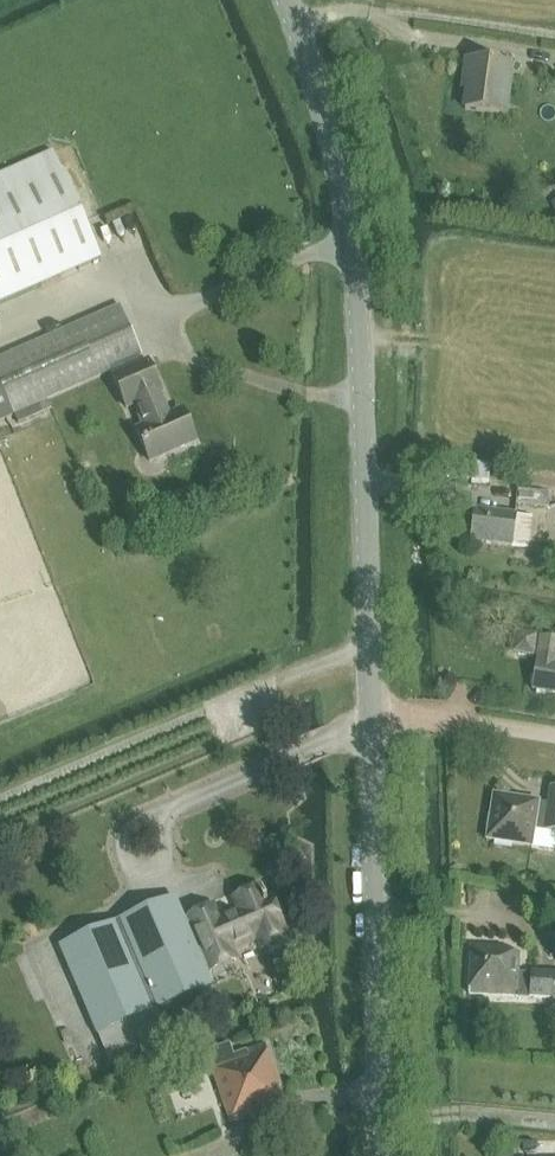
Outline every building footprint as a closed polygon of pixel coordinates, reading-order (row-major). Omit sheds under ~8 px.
[(463,110),(505,116),(512,66),(466,60),(463,81),(467,82),(463,110)] [(101,260),(53,151),(0,175),(0,304),(101,260)] [(112,375),(145,361),(121,305),(0,356),(0,421),(14,416),(112,375)] [(169,416),(145,361),(112,375),(125,406),(134,402),(145,426),(136,430),(150,460),(196,440),(182,410),(169,416)] [(517,488),(515,503),(543,507),(545,495),(545,492),(517,488)] [(474,507),(469,538),(509,545),(511,529),(541,533),(545,508),(543,507),(515,503),(494,500),(492,510),(474,507)] [(533,651),(538,652),(540,640),(535,640),(536,635),(515,632),(514,636),(514,637),(513,646),(518,654),(533,656),(533,651)] [(540,640),(538,652),(532,690),(554,693),(554,640),(540,638),(540,640)] [(493,795),(486,840),(531,847),(534,829),(543,830),(543,831),(554,833),(554,787),(550,787),(546,808),(537,806),(538,802),(493,795)] [(188,928),(202,961),(207,959),(212,970),(235,961),(231,950),(258,938),(263,949),(269,946),(273,948),(280,945),(282,941),(288,938),(282,925),(283,925),(280,919),(282,914),(279,907),(274,905),(272,899),(267,901),(265,896),(263,897),(259,887),(234,898),(239,910),(217,919),(216,916),(212,908),(189,917),(193,926),(188,928)] [(188,928),(175,898),(60,947),(98,1036),(213,985),(202,961),(188,928)] [(468,994),(553,998),(553,1006),(554,1006),(554,973),(530,971),(530,973),(517,972),(519,953),(504,952),(504,947),(470,946),(468,994)] [(227,1042),(205,1050),(210,1064),(231,1122),(283,1104),(278,1089),(281,1087),(266,1044),(232,1057),(227,1042)]
